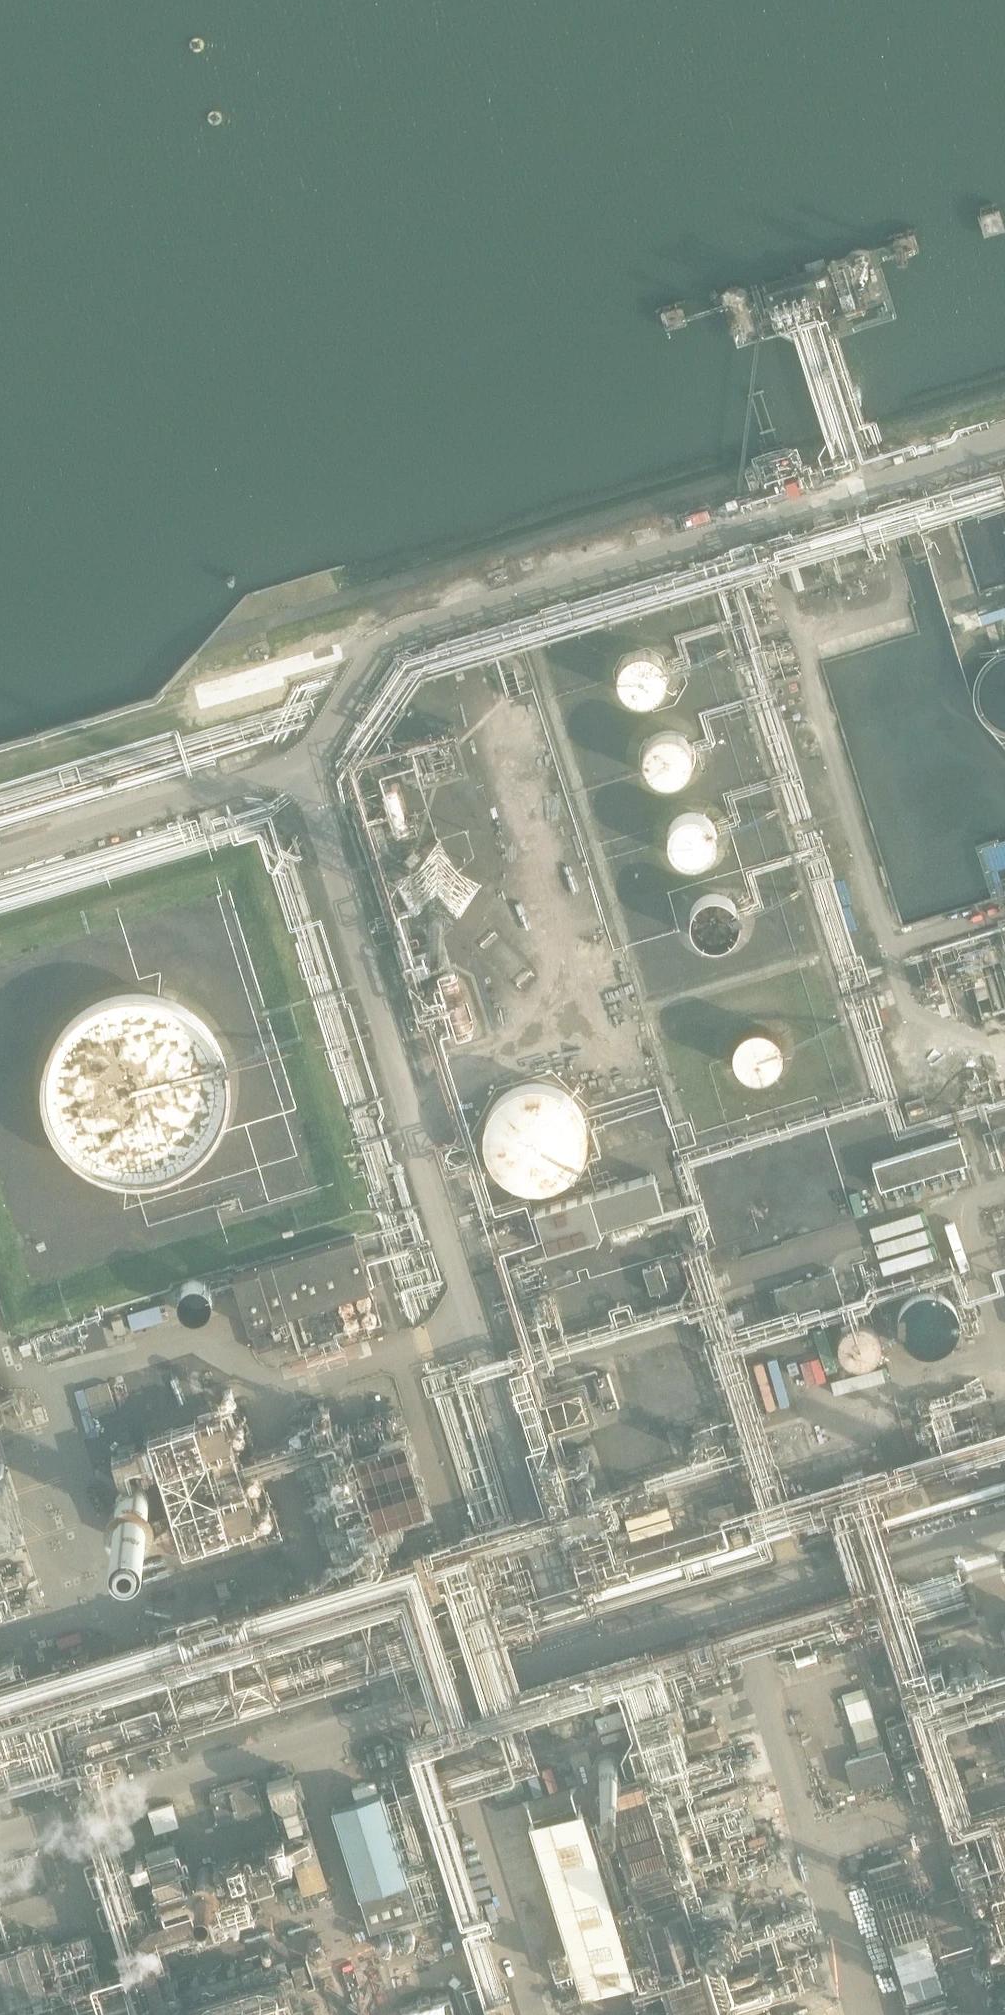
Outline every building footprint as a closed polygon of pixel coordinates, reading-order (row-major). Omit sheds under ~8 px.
[(972,408),(979,406),(976,397),(969,399),(972,408)] [(799,563),(786,567),(793,591),(806,587),(799,563)] [(993,634),(1004,632),(1004,601),(986,605),(993,634)] [(669,669),(669,668),(669,663),(667,659),(663,651),(659,648),(655,645),(649,643),(645,643),(639,643),(635,644),(630,646),(626,650),(622,654),(620,657),(619,663),(618,667),(618,673),(619,677),(622,682),(625,686),(632,691),(638,693),(642,694),(648,694),(652,692),(656,691),(660,688),(665,683),(667,679),(668,674),(669,669)] [(693,752),(693,751),(693,746),(691,741),(688,736),(686,733),(681,729),(676,727),(672,726),(667,726),(661,726),(657,728),(652,730),(649,734),(645,738),(643,742),(642,747),(642,752),(643,760),(646,765),(649,769),(656,774),(665,777),(672,776),(677,775),(680,774),(685,770),(688,766),(691,762),(692,757),(693,752)] [(718,833),(718,831),(716,823),(714,818),(711,814),(708,811),(704,808),(699,807),(695,806),(690,806),(685,807),(680,809),(675,812),(672,816),(669,821),(667,827),(667,831),(667,836),(669,841),(672,846),(674,850),(678,853),(683,855),(687,857),(692,857),(696,857),(702,855),(707,853),(710,850),(715,843),(717,838),(718,833)] [(984,851),(999,896),(1004,894),(1004,845),(984,851)] [(410,866),(419,857),(413,852),(404,860),(410,866)] [(739,916),(739,915),(738,906),(735,902),(732,898),(729,894),(724,892),(720,890),(714,890),(709,890),(705,891),(700,893),(696,896),(692,901),(690,905),(688,911),(688,915),(688,920),(690,924),(694,932),(697,935),(702,938),(711,941),(717,941),(723,939),(726,938),(731,934),(734,931),(737,926),(738,921),(739,916)] [(455,970),(429,978),(450,1046),(476,1038),(455,970)] [(233,1082),(233,1080),(232,1072),(231,1062),(229,1052),(226,1045),(223,1037),(217,1027),(213,1022),(205,1013),(198,1007),(191,1002),(186,998),(175,993),(166,990),(157,987),(140,986),(129,986),(121,987),(105,992),(93,998),(86,1002),(79,1007),(72,1013),(64,1022),(60,1027),(54,1037),(51,1045),(46,1060),(45,1070),(44,1080),(45,1090),(46,1100),(51,1115),(54,1123),(60,1133),(64,1138),(72,1147),(80,1154),(86,1158),(102,1167),(111,1170),(121,1173),(130,1174),(139,1174),(147,1174),(157,1173),(166,1170),(175,1167),(191,1158),(205,1147),(213,1138),(217,1133),(221,1126),(225,1117),(230,1101),(232,1092),(233,1082)] [(1004,1029),(1004,1005),(981,1012),(987,1034),(1004,1029)] [(784,1047),(784,1046),(784,1041),(782,1036),(779,1031),(776,1028),(772,1024),(767,1022),(763,1021),(757,1020),(753,1021),(747,1023),(743,1026),(739,1029),(735,1037),(733,1042),(733,1047),(734,1051),(735,1056),(737,1060),(740,1064),(744,1067),(749,1070),(757,1072),(763,1071),(767,1070),(772,1068),(776,1065),(780,1060),(782,1057),(783,1052),(784,1047)] [(591,1130),(591,1129),(590,1118),(587,1109),(581,1099),(575,1092),(567,1085),(557,1080),(548,1078),(538,1077),(528,1078),(520,1080),(509,1086),(501,1092),(495,1100),(490,1108),(487,1119),(486,1129),(487,1139),(489,1148),(494,1157),(501,1166),(507,1172),(517,1177),(527,1180),(537,1182),(547,1181),(556,1178),(565,1175),(575,1167),(581,1160),(586,1151),(589,1141),(591,1130)] [(991,1129),(1000,1160),(1004,1159),(1004,1125),(991,1129)] [(967,1161),(960,1137),(872,1163),(880,1188),(967,1161)] [(653,1175),(535,1210),(546,1250),(602,1233),(599,1226),(663,1207),(653,1175)] [(334,1300),(370,1290),(355,1238),(234,1274),(257,1351),(297,1339),(301,1350),(339,1339),(333,1320),(339,1319),(334,1300)] [(660,1264),(643,1269),(650,1293),(667,1288),(660,1264)] [(775,1290),(781,1312),(796,1307),(798,1316),(844,1302),(835,1272),(775,1290)] [(217,1303),(217,1302),(215,1295),(211,1289),(207,1286),(199,1284),(192,1284),(189,1286),(185,1289),(181,1294),(179,1301),(180,1309),(182,1313),(184,1316),(189,1319),(197,1321),(204,1320),(207,1319),(211,1316),(215,1311),(217,1303)] [(961,1318),(961,1317),(961,1311),(959,1305),(957,1301),(953,1295),(947,1291),(942,1288),(937,1286),(931,1285),(925,1285),(919,1287),(913,1290),(908,1293),(903,1299),(900,1304),(898,1309),(897,1317),(898,1323),(899,1328),(902,1334),(905,1339),(910,1343),(916,1346),(921,1348),(929,1349),(935,1349),(941,1347),(946,1345),(951,1341),(955,1336),(958,1330),(961,1323),(961,1318)] [(171,1317),(166,1303),(129,1315),(134,1330),(171,1317)] [(733,1323),(734,1326),(764,1317),(763,1315),(733,1323)] [(884,1340),(883,1335),(882,1330),(877,1323),(870,1319),(867,1318),(860,1317),(852,1319),(848,1322),(845,1325),(842,1329),(841,1332),(840,1340),(841,1347),(843,1351),(846,1355),(849,1358),(853,1360),(860,1362),(864,1362),(869,1361),(872,1359),(876,1356),(879,1354),(882,1349),(883,1344),(884,1340)] [(93,1415),(115,1409),(108,1383),(85,1389),(93,1415)] [(231,1443),(224,1419),(201,1426),(209,1450),(231,1443)] [(409,1429),(352,1446),(376,1523),(433,1505),(409,1429)] [(14,1543),(6,1545),(3,1535),(28,1528),(0,1431),(0,1554),(14,1543)] [(170,1519),(154,1524),(144,1488),(135,1489),(135,1485),(130,1486),(129,1467),(152,1466),(151,1445),(112,1457),(122,1490),(114,1492),(121,1515),(126,1513),(127,1517),(130,1517),(141,1551),(177,1540),(170,1519)] [(232,1526),(254,1520),(255,1520),(248,1495),(225,1502),(232,1526)] [(708,1510),(712,1524),(712,1525),(738,1517),(734,1503),(708,1510)] [(667,1505),(627,1518),(633,1539),(674,1526),(667,1505)] [(866,1687),(843,1694),(862,1755),(846,1760),(854,1787),(894,1775),(866,1687)] [(900,1721),(897,1714),(886,1718),(895,1746),(914,1740),(907,1719),(900,1721)] [(955,1732),(967,1770),(1004,1758),(1004,1717),(955,1732)] [(549,1882),(582,1988),(642,1969),(656,2014),(733,2014),(668,1802),(694,1794),(673,1726),(620,1743),(637,1799),(533,1830),(549,1882)] [(932,1793),(920,1760),(905,1765),(916,1798),(932,1793)] [(293,1765),(267,1773),(275,1802),(272,1803),(283,1833),(308,1825),(298,1797),(303,1796),(293,1765)] [(246,1783),(212,1794),(221,1825),(268,1811),(258,1780),(255,1780),(254,1777),(245,1779),(246,1783)] [(20,1797),(26,1814),(47,1807),(41,1790),(20,1797)] [(369,1929),(418,1914),(380,1791),(331,1806),(369,1929)] [(174,1803),(149,1811),(156,1833),(181,1825),(174,1803)] [(220,1836),(120,1865),(129,1897),(151,1891),(159,1920),(238,1897),(220,1836)] [(312,1836),(290,1844),(304,1888),(326,1881),(312,1836)] [(860,1862),(906,2014),(959,2014),(908,1848),(860,1862)] [(447,1877),(465,1918),(486,1909),(468,1868),(447,1877)] [(65,2002),(45,1940),(0,1955),(0,2014),(25,2014),(65,2002)] [(201,1986),(210,2014),(286,2014),(288,2014),(272,1964),(201,1986)]
